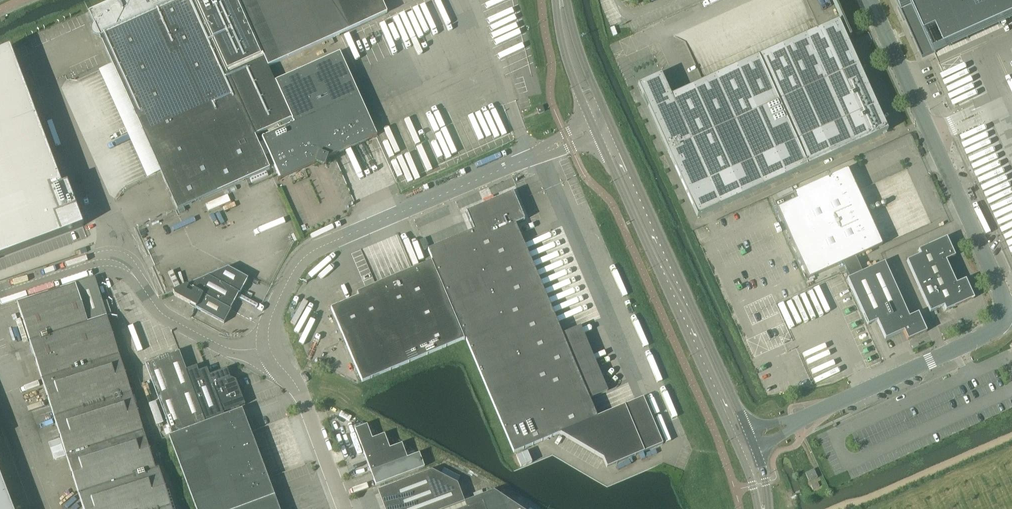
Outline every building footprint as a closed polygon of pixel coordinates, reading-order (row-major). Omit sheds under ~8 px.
[(88,12),(94,25),(93,27),(92,29),(93,32),(94,34),(96,35),(99,36),(177,210),(234,184),(270,168),(255,135),(287,121),(281,106),(285,104),(275,82),(268,67),(263,57),(238,0),(114,0),(88,12)] [(263,57),(268,67),(387,13),(381,0),(238,0),(263,57)] [(899,7),(899,8),(901,7),(905,17),(910,15),(918,32),(923,29),(934,54),(1011,19),(1011,0),(896,0),(899,7)] [(887,131),(848,43),(838,21),(670,96),(665,85),(656,89),(655,87),(651,89),(652,91),(643,95),(697,216),(887,131)] [(10,47),(0,52),(0,257),(83,226),(67,183),(61,185),(10,47)] [(281,106),(287,121),(291,119),(294,124),(262,138),(280,178),(277,180),(278,181),(316,163),(317,160),(326,164),(329,158),(377,136),(339,53),(275,82),(285,104),(281,106)] [(882,245),(857,191),(847,169),(774,202),(808,278),(843,263),(849,278),(862,272),(855,257),(882,245)] [(597,417),(520,234),(515,224),(524,220),(512,192),(466,212),(474,230),(428,250),(514,453),(560,433),(603,458),(607,468),(662,444),(643,397),(597,417)] [(956,283),(946,260),(955,256),(946,237),(918,250),(920,255),(906,261),(930,313),(943,306),(945,311),(974,298),(965,279),(956,283)] [(424,250),(429,248),(425,238),(419,240),(424,250)] [(362,382),(427,355),(464,339),(431,261),(357,293),(358,296),(331,308),(362,382)] [(909,317),(884,262),(862,272),(849,278),(847,279),(868,325),(877,321),(885,339),(903,331),(907,340),(926,332),(918,313),(909,317)] [(208,276),(240,293),(248,278),(228,267),(208,276)] [(240,294),(240,293),(208,276),(186,286),(203,295),(231,310),(231,309),(230,309),(239,293),(240,294)] [(17,303),(31,347),(34,357),(50,404),(50,405),(53,414),(83,508),(172,508),(165,488),(166,488),(166,486),(165,487),(164,488),(155,483),(158,478),(106,317),(94,280),(94,279),(75,285),(17,303)] [(195,308),(203,295),(186,286),(173,292),(174,296),(196,307),(195,308)] [(224,323),(231,310),(203,295),(195,308),(224,323)] [(186,370),(179,351),(145,364),(172,435),(205,423),(186,370)] [(213,385),(209,375),(207,369),(199,372),(197,366),(186,370),(205,423),(224,416),(224,413),(223,413),(213,385)] [(226,369),(209,375),(213,385),(223,413),(224,413),(245,405),(236,381),(235,380),(231,378),(230,379),(226,369)] [(224,416),(205,423),(172,435),(169,436),(196,508),(240,508),(275,496),(242,409),(224,416)] [(390,449),(389,448),(384,434),(372,439),(367,425),(355,429),(365,458),(390,449)] [(407,458),(402,444),(389,448),(390,449),(365,458),(371,472),(407,458)] [(407,458),(371,472),(376,485),(424,467),(419,453),(407,458)] [(817,478),(813,469),(805,473),(809,481),(817,478)] [(464,502),(457,484),(432,470),(387,487),(395,508),(446,508),(464,502)] [(0,478),(0,508),(12,508),(0,478)] [(464,502),(446,508),(521,508),(493,491),(464,502)] [(240,508),(279,508),(275,496),(240,508)]
